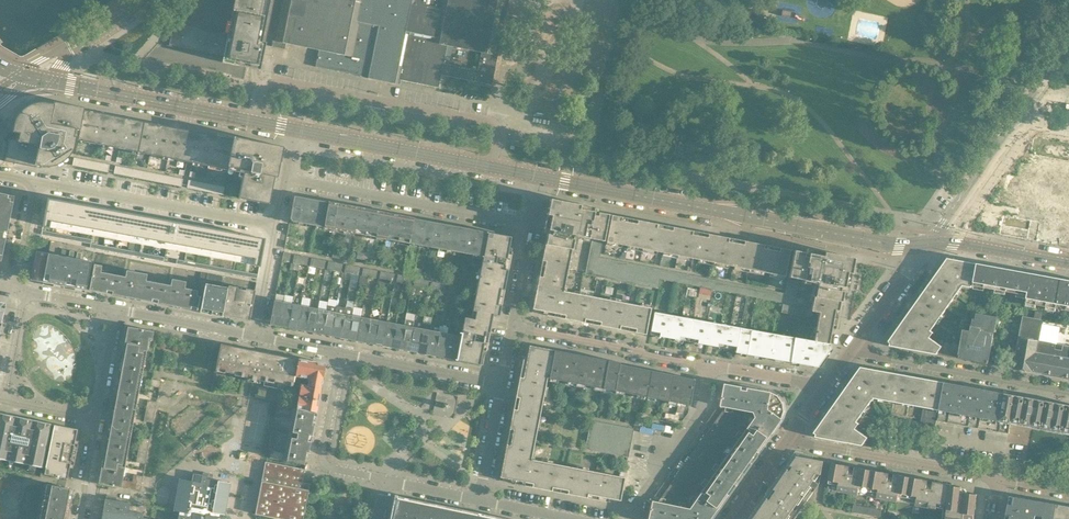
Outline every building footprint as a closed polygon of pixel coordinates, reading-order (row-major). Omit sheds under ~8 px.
[(143,60),(223,76),(223,73),(230,75),(229,77),(245,81),(248,68),(260,70),(274,0),(196,0),(143,60)] [(369,73),(439,88),(441,75),(492,85),(509,0),(281,0),(272,46),(285,49),(286,43),(319,50),(317,56),(315,67),(369,77),(369,73)] [(78,138),(83,110),(47,102),(43,102),(41,102),(38,102),(36,103),(34,103),(32,104),(30,105),(28,106),(27,107),(25,108),(23,109),(22,111),(20,112),(19,114),(18,115),(17,117),(16,119),(15,121),(15,123),(14,125),(11,139),(9,138),(4,161),(36,167),(36,165),(42,166),(44,166),(46,166),(48,167),(50,166),(52,166),(54,166),(56,165),(58,164),(60,163),(63,162),(65,160),(67,158),(69,156),(71,154),(72,152),(73,149),(74,146),(75,144),(76,138),(78,138)] [(113,147),(119,117),(83,110),(78,138),(77,140),(113,147)] [(141,153),(147,122),(119,117),(113,147),(141,153)] [(170,158),(176,128),(147,122),(141,153),(170,158)] [(198,164),(204,133),(176,128),(170,158),(198,164)] [(228,170),(233,139),(204,133),(198,164),(228,170)] [(976,219),(979,227),(1068,243),(1068,142),(1034,136),(976,219)] [(269,204),(278,161),(278,160),(278,159),(278,158),(277,156),(277,155),(277,154),(276,153),(276,152),(275,151),(274,150),(273,149),(272,148),(271,147),(270,147),(269,146),(268,146),(266,146),(264,145),(233,139),(228,170),(229,166),(244,169),(238,198),(269,204)] [(108,172),(110,164),(74,157),(72,165),(108,172)] [(183,179),(115,166),(114,173),(181,187),(183,179)] [(223,195),(224,187),(189,180),(187,188),(223,195)] [(0,193),(0,205),(11,198),(8,198),(8,195),(9,195),(0,193)] [(298,222),(303,197),(294,196),(290,218),(292,221),(298,222)] [(324,227),(329,202),(303,197),(298,222),(324,227)] [(0,205),(0,254),(2,254),(2,255),(13,201),(13,202),(10,201),(11,198),(0,205)] [(47,202),(43,226),(49,228),(49,227),(50,221),(174,244),(173,249),(186,252),(187,246),(254,259),(253,265),(259,266),(264,242),(265,238),(261,238),(51,199),(48,198),(47,202)] [(332,229),(337,204),(329,202),(324,227),(332,229)] [(343,231),(348,206),(337,204),(332,229),(343,231)] [(603,241),(608,214),(597,212),(597,216),(593,215),(593,211),(563,205),(562,213),(555,211),(551,229),(551,230),(550,234),(547,234),(547,233),(544,248),(571,253),(574,235),(587,237),(587,238),(592,239),(603,241)] [(386,239),(391,214),(348,206),(343,231),(386,239)] [(408,243),(413,218),(391,214),(386,239),(408,243)] [(642,248),(647,222),(637,220),(636,223),(621,220),(622,217),(610,215),(611,215),(606,242),(642,248)] [(446,250),(450,225),(413,218),(408,243),(446,250)] [(677,255),(683,229),(672,227),(672,230),(656,227),(657,224),(647,222),(642,248),(677,255)] [(481,256),(486,232),(450,225),(446,250),(481,256)] [(713,262),(718,236),(708,234),(707,234),(708,234),(707,237),(692,234),(692,231),(693,231),(683,229),(677,255),(713,262)] [(504,269),(509,247),(511,237),(486,232),(481,256),(483,256),(479,274),(506,279),(508,269),(508,270),(504,269)] [(748,269),(754,242),(744,241),(743,241),(744,241),(743,244),(738,243),(728,241),(728,238),(729,238),(718,236),(713,262),(748,269)] [(658,288),(660,279),(783,303),(781,312),(792,314),(799,279),(788,277),(785,293),(599,257),(603,241),(592,239),(585,274),(658,288)] [(784,276),(790,250),(791,250),(779,247),(779,248),(778,251),(763,248),(764,245),(764,244),(754,242),(748,269),(784,276)] [(563,290),(569,261),(571,253),(544,248),(542,261),(545,261),(542,277),(539,276),(537,285),(563,291),(563,290)] [(836,266),(838,259),(807,253),(807,256),(803,256),(804,253),(804,252),(793,250),(788,277),(799,279),(804,280),(804,279),(816,282),(840,286),(843,267),(836,266)] [(48,253),(37,251),(31,279),(43,281),(48,253)] [(289,261),(290,254),(283,252),(282,260),(289,261)] [(86,289),(91,261),(80,259),(76,258),(73,258),(69,257),(48,253),(43,281),(86,289)] [(299,263),(301,256),(294,255),(292,262),(299,263)] [(307,265),(308,257),(301,256),(299,263),(307,265)] [(317,267),(318,259),(311,258),(310,265),(317,267)] [(977,263),(948,258),(934,278),(954,292),(957,287),(960,290),(963,286),(972,287),(973,285),(977,263)] [(324,268),(325,261),(318,259),(317,267),(324,268)] [(334,270),(335,262),(328,261),(327,269),(334,270)] [(341,271),(342,264),(335,262),(334,270),(341,271)] [(1012,270),(977,263),(973,285),(1008,292),(1012,270)] [(116,295),(120,275),(101,272),(102,265),(94,264),(89,290),(91,290),(91,286),(96,287),(96,291),(116,295)] [(351,273),(353,266),(346,264),(344,272),(351,273)] [(358,275),(360,267),(353,266),(351,273),(358,275)] [(368,277),(370,269),(363,268),(361,275),(360,283),(366,284),(368,277)] [(376,278),(377,271),(370,269),(368,277),(376,278)] [(161,303),(165,284),(146,280),(147,274),(126,270),(125,277),(120,275),(116,295),(129,297),(130,294),(142,296),(141,300),(161,303)] [(1032,273),(1012,270),(1008,292),(1028,295),(1032,273)] [(386,280),(387,273),(380,271),(379,279),(386,280)] [(222,315),(227,289),(220,288),(223,276),(207,273),(200,311),(206,312),(222,315)] [(393,281),(394,274),(387,273),(386,280),(393,281)] [(1063,279),(1032,273),(1028,295),(1027,303),(1057,308),(1063,279)] [(403,283),(404,276),(397,274),(396,282),(403,283)] [(498,304),(500,294),(501,289),(504,289),(504,290),(506,279),(479,274),(472,310),(476,311),(493,314),(499,316),(501,305),(498,304)] [(410,285),(412,277),(404,276),(403,283),(410,285)] [(420,287),(422,279),(415,278),(413,285),(420,287)] [(934,278),(916,302),(937,317),(940,312),(943,314),(954,298),(951,296),(954,292),(934,278)] [(196,295),(197,290),(184,288),(186,281),(172,279),(170,285),(165,284),(161,303),(175,306),(175,302),(180,303),(180,307),(197,310),(200,296),(196,295)] [(427,288),(429,280),(422,279),(420,287),(427,288)] [(1063,279),(1057,308),(1067,310),(1068,301),(1068,280),(1063,279)] [(437,290),(439,282),(432,281),(430,289),(437,290)] [(445,291),(446,284),(439,282),(437,290),(445,291)] [(829,343),(835,310),(838,311),(842,291),(839,290),(840,286),(816,282),(811,311),(819,312),(813,340),(814,340),(828,343),(829,343)] [(455,293),(456,286),(449,284),(448,292),(455,293)] [(249,320),(255,290),(245,288),(243,302),(235,300),(238,287),(228,285),(227,289),(222,315),(249,320)] [(573,320),(579,294),(563,291),(537,285),(532,309),(565,315),(564,318),(564,319),(573,320)] [(687,288),(686,295),(696,297),(697,290),(687,288)] [(700,288),(698,297),(708,298),(709,295),(710,295),(711,290),(700,288)] [(292,301),(293,295),(277,293),(276,299),(292,301)] [(609,327),(614,301),(579,294),(573,320),(584,323),(584,322),(585,319),(590,320),(600,322),(599,325),(609,327)] [(460,304),(462,296),(455,295),(453,303),(460,304)] [(304,331),(309,307),(311,298),(302,297),(300,306),(296,329),(304,331)] [(278,326),(283,302),(274,301),(269,324),(278,326)] [(645,334),(651,308),(614,301),(609,327),(619,329),(620,329),(619,329),(620,326),(635,329),(635,332),(634,332),(645,334)] [(287,328),(292,304),(283,302),(278,326),(287,328)] [(916,302),(889,342),(890,343),(890,346),(897,347),(901,342),(906,345),(908,343),(912,346),(910,349),(960,358),(962,347),(953,341),(951,344),(946,341),(942,346),(930,337),(934,332),(931,330),(937,323),(934,321),(937,317),(916,302)] [(296,329),(300,306),(292,304),(287,328),(296,329)] [(330,336),(336,307),(327,305),(326,311),(321,334),(330,336)] [(339,338),(344,307),(336,306),(336,307),(330,336),(339,338)] [(313,333),(317,309),(309,307),(304,331),(313,333)] [(347,339),(352,315),(353,309),(344,307),(339,338),(347,339)] [(321,334),(326,311),(317,309),(313,333),(321,334)] [(479,365),(486,332),(489,333),(493,314),(476,311),(475,319),(464,317),(461,332),(459,332),(459,333),(459,336),(454,360),(455,360),(479,365)] [(688,341),(692,319),(653,312),(649,334),(688,341)] [(989,363),(998,317),(977,313),(976,319),(974,319),(972,332),(965,330),(962,347),(960,358),(989,363)] [(356,341),(361,317),(352,315),(347,339),(356,341)] [(1034,318),(1024,316),(1015,368),(1068,378),(1068,347),(1065,346),(1063,352),(1055,350),(1057,344),(1040,341),(1044,320),(1034,318)] [(365,343),(369,319),(361,317),(356,341),(365,343)] [(373,344),(378,320),(369,319),(365,343),(373,344)] [(408,351),(412,327),(414,320),(405,319),(404,325),(399,349),(408,351)] [(425,354),(430,330),(431,320),(423,319),(421,329),(416,352),(425,354)] [(726,348),(730,326),(692,319),(688,341),(726,348)] [(382,346),(386,322),(378,320),(373,344),(382,346)] [(390,348),(395,324),(386,322),(382,346),(390,348)] [(399,349),(404,325),(395,324),(390,348),(399,349)] [(152,352),(155,338),(152,338),(154,331),(128,326),(120,366),(143,370),(144,363),(141,362),(143,350),(152,352)] [(746,354),(751,329),(730,326),(726,348),(735,350),(735,352),(746,354)] [(416,352),(421,329),(412,327),(408,351),(416,352)] [(789,362),(794,337),(751,329),(746,354),(789,362)] [(434,356),(438,332),(430,330),(425,354),(434,356)] [(442,357),(447,334),(438,332),(434,356),(442,357)] [(454,360),(459,336),(447,334),(442,357),(454,360)] [(818,365),(830,348),(828,343),(814,340),(813,341),(794,337),(789,362),(814,366),(818,365)] [(251,378),(256,351),(233,346),(221,344),(215,371),(218,371),(218,368),(225,370),(224,372),(225,372),(235,374),(235,372),(242,373),(241,376),(243,377),(251,378)] [(519,377),(517,385),(544,390),(547,377),(549,378),(554,350),(529,345),(523,378),(519,377)] [(576,354),(554,350),(549,378),(571,382),(576,354)] [(297,359),(259,351),(256,351),(251,378),(252,378),(251,379),(256,380),(256,379),(264,381),(263,386),(291,391),(294,376),(297,359)] [(598,358),(576,354),(571,382),(592,386),(598,358)] [(619,362),(598,358),(592,386),(614,391),(619,364),(619,362)] [(311,361),(297,359),(294,376),(308,378),(311,361)] [(325,364),(311,361),(308,378),(307,385),(320,387),(324,367),(325,364)] [(644,369),(619,364),(614,391),(639,396),(644,369)] [(143,370),(120,366),(113,405),(136,409),(137,402),(134,401),(138,376),(142,377),(143,370)] [(879,395),(883,377),(877,376),(879,370),(861,367),(843,393),(863,407),(866,403),(869,405),(873,400),(874,400),(875,394),(879,395)] [(666,373),(644,369),(639,396),(661,400),(666,373)] [(909,401),(914,376),(884,371),(883,377),(879,395),(885,396),(884,400),(904,403),(904,400),(909,401)] [(693,379),(666,373),(661,400),(689,405),(693,379)] [(940,410),(945,382),(914,376),(909,401),(915,402),(914,405),(924,407),(921,423),(893,417),(891,426),(934,434),(939,410),(940,410)] [(159,388),(161,380),(151,379),(150,386),(159,388)] [(968,426),(975,387),(945,382),(940,410),(938,421),(968,426)] [(320,387),(307,385),(300,383),(298,395),(318,399),(320,387)] [(753,413),(765,391),(745,387),(744,390),(739,389),(740,386),(722,383),(718,406),(723,407),(753,413)] [(544,390),(517,385),(515,397),(516,397),(519,397),(516,409),(513,409),(511,419),(538,424),(544,390)] [(999,432),(1006,393),(975,387),(968,426),(999,432)] [(780,419),(783,411),(781,402),(776,395),(769,392),(765,391),(753,413),(723,407),(722,411),(720,413),(715,410),(704,426),(709,430),(705,435),(700,431),(688,448),(693,452),(690,456),(685,453),(673,469),(678,473),(664,492),(702,518),(709,518),(780,419)] [(857,422),(863,414),(860,412),(863,407),(843,393),(814,433),(816,434),(816,437),(823,438),(826,433),(832,437),(834,434),(838,437),(836,440),(873,447),(876,443),(876,442),(888,425),(889,417),(884,416),(868,437),(856,429),(860,423),(857,422)] [(1009,434),(1011,423),(1016,395),(1006,393),(999,432),(1009,434)] [(318,399),(298,395),(296,408),(316,411),(318,399)] [(1020,425),(1025,397),(1016,395),(1011,423),(1020,425)] [(1030,426),(1036,399),(1025,397),(1020,425),(1030,426)] [(1040,428),(1045,400),(1036,399),(1030,426),(1040,428)] [(157,402),(148,400),(144,421),(153,423),(157,402)] [(1050,430),(1055,402),(1045,400),(1040,428),(1050,430)] [(1061,432),(1066,404),(1055,402),(1050,430),(1061,432)] [(1066,404),(1061,432),(1068,433),(1068,405),(1066,404)] [(113,405),(106,444),(128,448),(130,441),(126,440),(131,416),(134,416),(136,409),(113,405)] [(284,453),(275,451),(271,450),(269,458),(305,465),(316,411),(296,408),(280,405),(278,412),(292,415),(291,422),(294,422),(289,447),(286,446),(284,453)] [(53,424),(0,413),(0,458),(44,467),(53,424)] [(509,445),(506,444),(504,454),(531,459),(538,424),(511,419),(509,429),(512,429),(509,445)] [(634,429),(590,420),(585,449),(628,457),(634,429)] [(77,429),(53,424),(44,467),(45,467),(44,474),(67,478),(77,429)] [(150,439),(141,437),(136,462),(145,464),(150,439)] [(119,479),(124,454),(127,455),(128,448),(106,444),(98,483),(140,491),(143,476),(134,474),(132,481),(119,479)] [(531,459),(504,454),(499,477),(532,483),(531,487),(541,489),(546,462),(531,459)] [(820,483),(824,461),(798,456),(753,518),(794,518),(820,483)] [(265,462),(255,514),(280,518),(303,518),(310,484),(302,482),(305,469),(265,462)] [(582,469),(546,462),(541,489),(551,491),(552,487),(557,488),(567,490),(566,494),(577,496),(582,469)] [(859,489),(869,490),(872,470),(855,467),(855,471),(849,470),(850,466),(833,463),(829,483),(839,485),(838,491),(858,494),(859,489)] [(624,477),(582,469),(577,496),(587,498),(587,494),(620,500),(624,477)] [(673,469),(651,500),(647,518),(702,518),(664,492),(678,473),(673,469)] [(889,473),(872,470),(869,490),(878,492),(877,498),(898,501),(899,496),(908,497),(911,477),(895,474),(894,478),(889,477),(889,473)] [(219,517),(216,516),(217,513),(224,514),(230,483),(207,478),(208,476),(193,473),(192,481),(180,479),(174,510),(179,511),(178,518),(220,518),(219,517)] [(928,480),(911,477),(908,497),(917,499),(916,505),(937,508),(938,503),(948,505),(951,485),(951,484),(934,481),(933,485),(928,484),(928,480)] [(68,510),(73,489),(47,484),(42,505),(68,510)] [(951,485),(948,505),(946,517),(964,518),(974,518),(977,494),(960,492),(961,487),(951,485)] [(1013,496),(1010,496),(1009,499),(1007,513),(1032,518),(1035,518),(1036,515),(1043,517),(1043,518),(1055,518),(1058,504),(1013,496)] [(394,511),(435,518),(500,518),(396,497),(394,511)] [(105,498),(104,506),(115,508),(116,500),(105,498)] [(143,517),(143,513),(129,511),(130,503),(116,500),(115,508),(104,506),(101,518),(152,518),(143,517)] [(23,501),(21,509),(28,511),(29,502),(23,501)] [(1058,504),(1055,518),(1068,518),(1068,506),(1058,504)] [(42,505),(40,518),(67,518),(68,510),(42,505)] [(853,511),(880,517),(881,510),(854,505),(853,511)]
